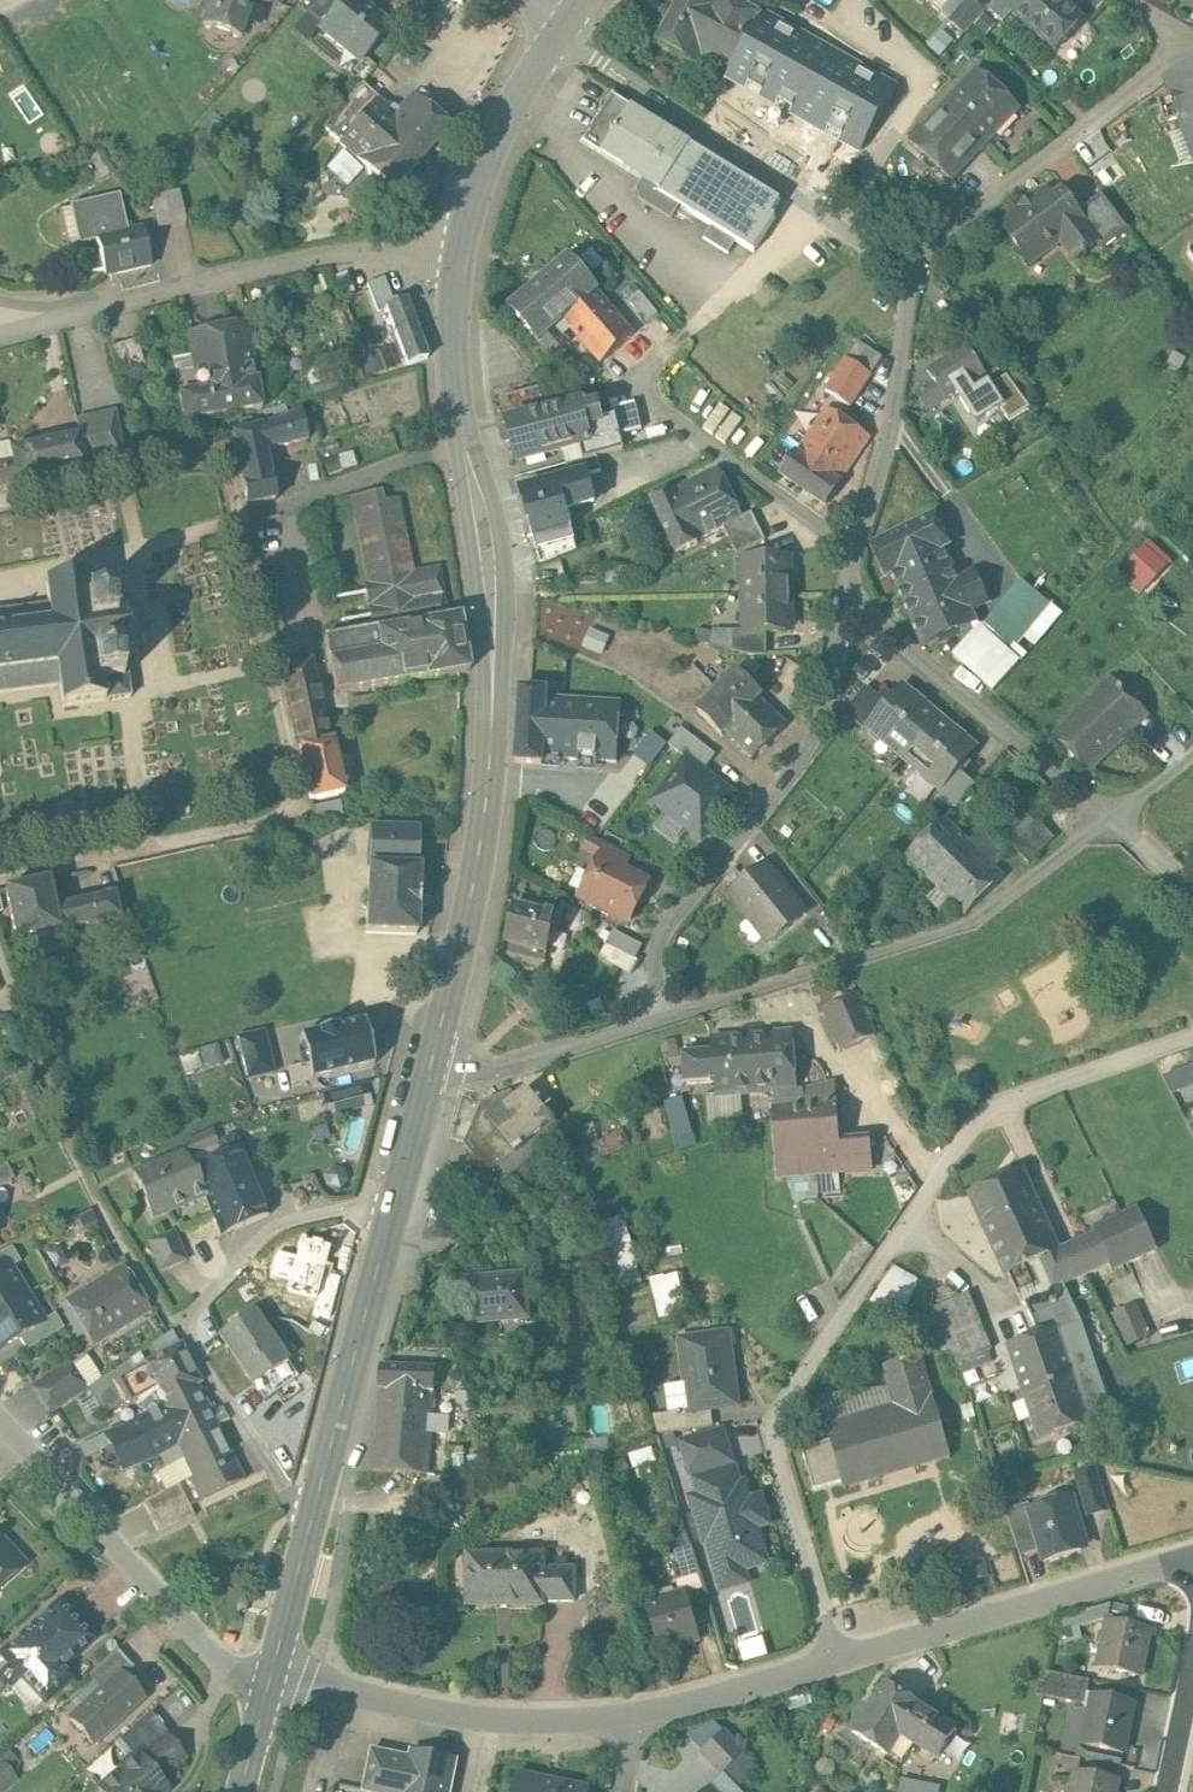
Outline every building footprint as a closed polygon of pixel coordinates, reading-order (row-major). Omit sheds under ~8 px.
[(203,23),(242,36),(254,0),(211,0),(203,23)] [(309,12),(323,25),(343,2),(340,0),(319,0),(309,12)] [(357,0),(344,0),(343,2),(323,25),(321,27),(347,49),(352,44),(367,56),(390,28),(365,6),(366,5),(364,4),(363,5),(357,0)] [(656,40),(699,64),(704,55),(730,70),(762,14),(737,0),(678,0),(656,40)] [(950,21),(964,33),(984,10),(973,0),(969,0),(950,21)] [(1013,13),(1011,11),(1021,0),(995,0),(988,8),(1004,23),(1013,13)] [(1011,11),(1013,13),(1056,50),(1084,19),(1062,0),(1021,0),(1011,11)] [(897,90),(762,14),(730,70),(729,71),(863,148),(897,90)] [(977,68),(930,119),(973,159),(1021,108),(977,68)] [(1170,81),(1192,143),(1192,71),(1170,81)] [(363,84),(325,129),(340,142),(378,97),(363,84)] [(378,97),(340,142),(376,175),(394,191),(422,161),(424,162),(430,155),(429,153),(451,128),(414,94),(398,110),(394,106),(391,109),(378,97)] [(690,144),(614,100),(588,142),(645,177),(639,187),(641,199),(672,218),(680,204),(713,224),(714,224),(737,239),(755,251),(777,216),(773,214),(781,201),(690,144)] [(973,159),(930,119),(910,141),(953,181),(973,159)] [(345,184),(362,167),(343,148),(326,165),(345,184)] [(103,151),(90,157),(102,179),(115,173),(103,151)] [(394,191),(376,175),(362,191),(380,207),(394,191)] [(179,191),(152,196),(158,226),(185,221),(179,191)] [(1063,193),(1054,200),(1048,191),(1003,226),(1030,263),(1062,239),(1076,258),(1098,242),(1099,241),(1080,216),(1063,193)] [(117,194),(70,206),(80,245),(97,241),(97,239),(126,232),(117,194)] [(1107,196),(1080,216),(1099,241),(1098,242),(1103,248),(1130,227),(1107,196)] [(714,224),(713,224),(705,237),(729,252),(737,239),(714,224)] [(126,232),(97,239),(97,241),(106,276),(151,265),(142,228),(126,232)] [(570,256),(509,308),(539,343),(557,327),(565,321),(598,292),(600,290),(570,256)] [(386,277),(367,284),(377,312),(388,308),(386,303),(403,297),(404,300),(406,300),(404,294),(394,298),(386,277)] [(659,314),(640,291),(629,300),(648,323),(659,314)] [(634,334),(598,292),(565,321),(601,363),(634,334)] [(404,300),(403,297),(386,303),(388,308),(409,364),(428,358),(406,300),(404,300)] [(247,323),(188,334),(198,391),(179,394),(184,422),(263,407),(247,323)] [(557,327),(539,343),(552,358),(570,342),(557,327)] [(137,339),(123,343),(132,371),(145,366),(137,339)] [(882,357),(859,342),(847,359),(871,375),(882,357)] [(123,343),(109,347),(118,375),(132,371),(123,343)] [(390,345),(356,354),(361,375),(396,367),(390,345)] [(967,346),(927,371),(934,382),(916,393),(927,411),(957,393),(970,384),(985,375),(967,346)] [(847,359),(826,391),(850,407),(871,375),(847,359)] [(1031,408),(1007,376),(991,387),(1004,407),(1001,409),(1010,422),(1031,408)] [(989,384),(975,392),(970,384),(957,393),(970,413),(970,412),(977,423),(988,416),(988,417),(1001,409),(1004,407),(991,387),(989,384)] [(581,403),(507,423),(508,426),(503,428),(506,442),(512,440),(518,462),(580,445),(592,442),(621,436),(616,418),(602,421),(598,406),(583,410),(581,403)] [(827,408),(796,454),(795,453),(781,474),(827,505),(841,484),(840,484),(871,438),(827,408)] [(114,412),(76,420),(80,435),(87,466),(124,458),(114,412)] [(300,412),(278,422),(231,435),(246,505),(276,499),(265,447),(305,438),(300,412)] [(80,435),(12,451),(14,460),(18,481),(87,466),(80,435)] [(592,442),(580,445),(584,460),(598,456),(624,449),(621,436),(592,442)] [(584,460),(567,464),(571,476),(586,472),(586,474),(601,469),(598,456),(584,460)] [(0,463),(0,485),(18,481),(14,460),(0,463)] [(718,468),(685,484),(709,534),(724,526),(743,517),(742,517),(718,468)] [(571,476),(523,490),(532,520),(525,521),(529,536),(533,534),(537,548),(557,542),(567,522),(563,508),(593,499),(586,474),(586,472),(571,476)] [(685,484),(673,490),(672,488),(651,498),(677,553),(698,542),(697,540),(709,534),(685,484)] [(396,499),(381,502),(379,492),(353,497),(370,582),(365,583),(373,630),(379,629),(380,631),(447,619),(438,570),(411,575),(410,571),(402,527),(401,527),(396,501),(397,501),(396,499)] [(743,517),(724,526),(731,541),(759,527),(752,512),(742,517),(743,517)] [(939,516),(871,546),(884,575),(892,572),(924,646),(974,623),(942,550),(951,546),(939,516)] [(759,527),(731,541),(738,555),(766,541),(759,527)] [(1145,591),(1169,565),(1144,542),(1120,568),(1145,591)] [(784,555),(742,556),(743,594),(793,593),(792,574),(784,574),(784,555)] [(61,685),(63,707),(133,698),(132,690),(135,690),(134,681),(130,681),(130,675),(123,676),(121,656),(133,654),(136,658),(139,656),(136,652),(143,642),(150,643),(150,639),(144,639),(143,629),(149,624),(146,621),(142,625),(131,617),(133,611),(130,611),(128,616),(116,617),(113,594),(93,597),(91,577),(46,582),(49,604),(0,610),(0,693),(61,685)] [(981,626),(1011,651),(1051,605),(1022,579),(981,626)] [(793,593),(743,594),(744,631),(786,629),(786,612),(793,612),(793,593)] [(373,630),(324,639),(328,664),(331,663),(336,693),(469,671),(460,617),(447,619),(380,631),(379,629),(373,630)] [(1011,651),(981,626),(954,657),(994,692),(996,690),(1022,661),(1011,651)] [(765,635),(732,635),(732,650),(751,654),(765,655),(765,635)] [(328,742),(311,661),(283,667),(300,748),(328,742)] [(763,694),(737,669),(697,710),(723,735),(726,732),(753,758),(786,724),(760,698),(763,694)] [(1150,718),(1113,681),(1093,699),(1130,736),(1150,718)] [(903,687),(895,697),(893,695),(884,706),(869,723),(871,725),(907,756),(939,718),(924,705),(927,702),(916,693),(914,696),(903,687)] [(547,690),(521,688),(516,762),(542,764),(543,758),(547,696),(547,690)] [(868,692),(849,714),(867,729),(871,725),(869,723),(884,706),(868,692)] [(622,700),(547,696),(543,758),(618,762),(622,700)] [(1093,699),(1053,736),(1088,775),(1130,736),(1093,699)] [(939,718),(907,756),(943,787),(945,789),(961,770),(970,760),(966,757),(974,748),(965,740),(968,736),(957,727),(954,731),(939,718)] [(328,742),(300,748),(311,800),(344,793),(333,741),(328,742)] [(736,795),(687,757),(652,801),(702,839),(736,795)] [(961,770),(945,789),(943,787),(940,792),(957,807),(977,783),(961,770)] [(341,803),(312,803),(315,820),(344,820),(341,803)] [(945,819),(907,858),(966,916),(1005,877),(995,867),(970,842),(945,819)] [(1055,838),(1039,822),(1013,849),(1030,865),(1055,838)] [(421,829),(371,827),(369,865),(419,867),(421,829)] [(1007,855),(982,830),(970,842),(995,867),(1007,855)] [(630,856),(591,836),(583,851),(599,859),(599,858),(623,870),(630,856)] [(623,870),(599,858),(599,859),(592,873),(598,876),(587,897),(629,919),(648,883),(623,870)] [(806,913),(766,863),(729,892),(750,918),(752,916),(772,941),(806,913)] [(419,867),(369,865),(367,932),(418,933),(421,867),(419,867)] [(108,869),(92,872),(97,898),(113,895),(108,869)] [(97,898),(55,907),(49,880),(5,890),(16,939),(120,917),(115,894),(113,895),(97,898)] [(557,914),(516,903),(506,940),(547,951),(557,914)] [(641,943),(613,929),(606,943),(634,957),(641,943)] [(857,995),(824,1009),(842,1051),(875,1036),(857,995)] [(300,1036),(310,1079),(375,1064),(365,1021),(300,1036)] [(274,1072),(264,1030),(236,1036),(246,1079),(274,1072)] [(792,1033),(711,1040),(713,1058),(710,1059),(710,1067),(714,1067),(716,1097),(797,1090),(792,1033)] [(197,1048),(203,1069),(203,1070),(223,1064),(217,1042),(197,1048)] [(178,1054),(184,1075),(203,1069),(197,1048),(178,1054)] [(1164,1078),(1172,1096),(1192,1086),(1192,1064),(1164,1078)] [(324,1111),(376,1108),(375,1081),(323,1084),(324,1111)] [(835,1082),(804,1089),(805,1106),(805,1107),(834,1105),(837,1105),(835,1082)] [(502,1100),(492,1102),(482,1110),(466,1144),(466,1143),(464,1144),(473,1155),(449,1175),(469,1199),(493,1180),(498,1186),(563,1133),(527,1088),(506,1105),(502,1100)] [(834,1105),(805,1107),(805,1106),(775,1109),(780,1176),(838,1171),(836,1142),(837,1142),(834,1105)] [(223,1155),(194,1167),(197,1174),(206,1197),(223,1235),(269,1215),(242,1147),(239,1140),(232,1136),(221,1141),(220,1148),(223,1155)] [(837,1142),(836,1142),(838,1171),(872,1169),(870,1140),(837,1142)] [(184,1152),(134,1173),(153,1219),(206,1197),(197,1174),(194,1175),(184,1152)] [(0,1167),(0,1185),(12,1179),(5,1164),(0,1167)] [(323,1174),(327,1185),(339,1188),(347,1179),(343,1167),(331,1165),(323,1174)] [(1023,1169),(969,1195),(992,1244),(1046,1219),(1023,1169)] [(810,1175),(792,1177),(795,1196),(812,1193),(810,1175)] [(549,1181),(525,1200),(534,1211),(558,1193),(549,1181)] [(1139,1209),(1094,1228),(1096,1234),(1097,1234),(1111,1263),(1109,1263),(1111,1269),(1156,1250),(1139,1209)] [(619,1216),(597,1223),(612,1274),(634,1267),(619,1216)] [(1046,1219),(992,1244),(1007,1276),(1040,1260),(1061,1251),(1046,1219)] [(174,1232),(148,1243),(160,1272),(186,1261),(174,1232)] [(1061,1251),(1040,1260),(1052,1286),(1053,1289),(1062,1285),(1109,1263),(1111,1263),(1097,1234),(1096,1234),(1061,1251)] [(10,1265),(11,1268),(21,1262),(12,1247),(0,1253),(0,1271),(10,1265)] [(905,1308),(917,1272),(887,1262),(875,1298),(905,1308)] [(27,1294),(11,1268),(10,1265),(0,1271),(0,1310),(27,1294)] [(122,1266),(83,1291),(112,1337),(151,1313),(122,1266)] [(678,1270),(650,1276),(659,1316),(686,1310),(678,1270)] [(524,1276),(467,1281),(471,1324),(528,1319),(524,1276)] [(1052,1286),(1023,1300),(1032,1319),(1071,1301),(1062,1285),(1053,1289),(1052,1286)] [(112,1337),(83,1291),(65,1302),(94,1348),(112,1337)] [(0,1310),(0,1350),(20,1338),(44,1323),(43,1321),(27,1294),(0,1310)] [(1071,1301),(1032,1319),(1041,1338),(1059,1333),(1084,1324),(1071,1301)] [(1139,1309),(1117,1318),(1129,1346),(1151,1337),(1139,1309)] [(44,1323),(20,1338),(27,1352),(64,1329),(55,1314),(43,1321),(44,1323)] [(285,1362),(253,1314),(221,1336),(253,1383),(285,1362)] [(971,1320),(946,1330),(953,1347),(978,1337),(971,1320)] [(1084,1324),(1059,1333),(1075,1377),(1099,1370),(1084,1324)] [(728,1332),(681,1339),(691,1408),(691,1411),(713,1407),(738,1404),(728,1332)] [(1041,1338),(1012,1348),(1027,1394),(1075,1378),(1075,1377),(1059,1333),(1041,1338)] [(136,1357),(127,1341),(118,1346),(127,1364),(130,1362),(136,1357)] [(180,1345),(145,1363),(157,1387),(166,1405),(167,1407),(199,1391),(197,1387),(201,1385),(180,1345)] [(89,1354),(74,1360),(83,1380),(97,1374),(89,1354)] [(904,1403),(830,1424),(829,1422),(827,1423),(832,1440),(836,1452),(834,1453),(842,1481),(845,1489),(847,1488),(846,1486),(879,1476),(880,1479),(882,1478),(882,1475),(914,1466),(914,1469),(918,1468),(917,1465),(948,1456),(949,1459),(952,1458),(934,1395),(931,1396),(920,1359),(923,1358),(922,1356),(906,1360),(906,1358),(882,1365),(883,1367),(885,1366),(893,1392),(900,1390),(904,1403)] [(127,1364),(106,1378),(120,1406),(157,1387),(145,1363),(134,1369),(130,1362),(127,1364)] [(69,1364),(34,1387),(51,1412),(85,1389),(69,1364)] [(434,1369),(381,1367),(379,1401),(433,1404),(434,1369)] [(1075,1378),(1027,1394),(1041,1437),(1113,1413),(1099,1370),(1075,1377),(1075,1378)] [(199,1391),(167,1407),(166,1405),(148,1414),(168,1452),(175,1449),(218,1427),(199,1391)] [(433,1404),(379,1401),(376,1470),(430,1472),(431,1432),(442,1433),(442,1426),(432,1425),(433,1404)] [(691,1411),(691,1408),(682,1410),(685,1430),(715,1425),(713,1407),(691,1411)] [(685,1430),(682,1410),(655,1413),(658,1433),(685,1430)] [(168,1452),(148,1414),(137,1423),(105,1436),(122,1471),(153,1459),(161,1456),(168,1452)] [(218,1427),(175,1449),(180,1460),(200,1500),(243,1479),(218,1427)] [(723,1429),(681,1441),(690,1472),(732,1460),(723,1429)] [(832,1440),(802,1448),(813,1490),(842,1481),(834,1453),(836,1452),(832,1440)] [(168,1452),(161,1456),(166,1467),(180,1460),(175,1449),(168,1452)] [(734,1469),(696,1480),(701,1495),(692,1498),(705,1541),(708,1540),(718,1575),(766,1561),(756,1526),(758,1525),(751,1500),(748,1501),(743,1483),(739,1485),(734,1469)] [(1095,1470),(1077,1475),(1088,1515),(1107,1509),(1095,1470)] [(179,1484),(143,1501),(159,1533),(195,1516),(179,1484)] [(1031,1510),(1030,1511),(1041,1551),(1045,1561),(1082,1550),(1077,1536),(1082,1534),(1072,1499),(1031,1510)] [(1029,1504),(1006,1510),(1020,1557),(1041,1551),(1030,1511),(1031,1510),(1029,1504)] [(25,1563),(0,1534),(0,1585),(25,1563)] [(692,1549),(676,1554),(684,1578),(699,1574),(692,1549)] [(544,1556),(468,1556),(468,1606),(544,1606),(544,1601),(544,1569),(544,1556)] [(576,1569),(544,1569),(544,1601),(576,1601),(576,1569)] [(687,1592),(646,1603),(659,1650),(662,1649),(660,1644),(696,1634),(697,1640),(700,1639),(687,1592)] [(59,1603),(1,1654),(11,1665),(1,1675),(10,1685),(21,1676),(78,1624),(59,1603)] [(1149,1630),(1108,1622),(1099,1666),(1140,1675),(1149,1630)] [(78,1624),(21,1676),(44,1702),(71,1679),(61,1668),(92,1639),(78,1624)] [(117,1649),(88,1675),(102,1690),(121,1673),(124,1676),(134,1668),(117,1649)] [(1090,1681),(1048,1672),(1043,1695),(1085,1704),(1090,1681)] [(102,1690),(70,1719),(93,1744),(144,1698),(124,1676),(121,1673),(102,1690)] [(921,1704),(887,1682),(854,1733),(888,1755),(920,1706),(921,1704)] [(1133,1704),(1093,1696),(1084,1743),(1124,1752),(1133,1704)] [(957,1731),(920,1706),(902,1734),(939,1758),(957,1731)] [(689,1734),(700,1748),(723,1730),(713,1716),(689,1734)] [(726,1731),(704,1751),(724,1774),(747,1753),(726,1731)] [(166,1735),(140,1758),(159,1780),(185,1758),(166,1735)] [(374,1748),(365,1790),(375,1791),(403,1791),(411,1756),(374,1748)] [(411,1751),(411,1756),(403,1791),(452,1791),(459,1761),(411,1751)] [(124,1763),(123,1769),(100,1789),(102,1791),(163,1791),(164,1786),(159,1780),(140,1758),(135,1753),(124,1763)] [(17,1778),(9,1768),(0,1775),(0,1791),(17,1778)] [(518,1772),(513,1791),(589,1791),(589,1788),(518,1772)] [(1076,1772),(1073,1788),(1069,1788),(1068,1791),(1115,1791),(1117,1780),(1076,1772)]
